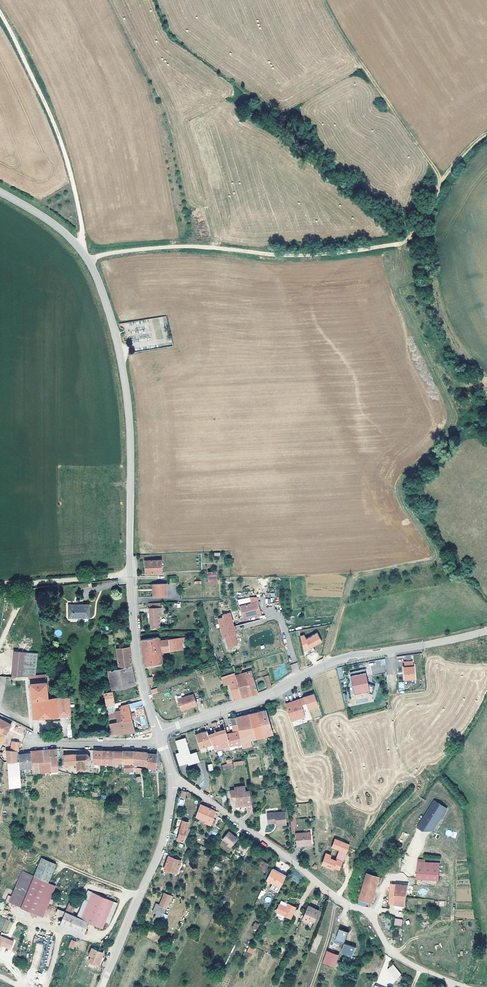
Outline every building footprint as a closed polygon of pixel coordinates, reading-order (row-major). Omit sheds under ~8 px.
[(166,316),(137,321),(138,327),(140,327),(141,330),(151,328),(153,340),(164,338),(162,323),(167,322),(166,316)] [(145,574),(153,573),(162,573),(161,560),(145,560),(145,574)] [(166,581),(152,582),(153,595),(167,594),(166,581)] [(257,600),(238,605),(242,619),(261,613),(257,600)] [(161,603),(148,603),(149,616),(150,616),(150,619),(149,619),(149,622),(151,622),(152,628),(160,627),(159,615),(161,615),(161,603)] [(68,605),(68,618),(89,617),(89,605),(68,605)] [(236,635),(231,613),(223,615),(224,618),(218,619),(223,638),(225,638),(228,648),(238,646),(235,635),(236,635)] [(304,635),(299,637),(304,651),(322,644),(318,633),(306,638),(304,635)] [(177,650),(175,639),(159,641),(158,637),(141,640),(143,651),(145,665),(162,662),(160,652),(177,650)] [(184,638),(175,639),(177,650),(179,650),(178,642),(184,641),(184,638)] [(112,690),(135,685),(134,676),(132,669),(132,666),(129,647),(116,649),(118,666),(119,668),(108,671),(112,690)] [(38,653),(19,651),(17,676),(36,675),(38,653)] [(379,666),(386,665),(385,659),(374,660),(374,663),(371,663),(372,674),(380,673),(379,666)] [(404,667),(402,667),(403,680),(415,679),(414,666),(413,666),(412,661),(403,661),(404,667)] [(364,668),(349,672),(354,693),(364,691),(372,693),(375,685),(368,683),(364,668)] [(235,675),(242,698),(250,695),(257,693),(251,671),(235,675)] [(235,675),(234,672),(227,675),(221,677),(223,685),(229,683),(234,700),(236,699),(242,698),(235,675)] [(271,685),(268,675),(263,677),(267,689),(272,687),(271,685)] [(42,717),(70,715),(68,696),(48,697),(46,681),(30,683),(33,718),(42,717)] [(112,692),(105,693),(107,706),(110,705),(111,706),(114,706),(114,704),(115,704),(113,692),(112,692)] [(193,694),(177,699),(181,710),(186,708),(186,710),(197,706),(193,694)] [(319,706),(314,694),(303,697),(309,710),(319,706)] [(299,698),(285,703),(290,716),(291,720),(305,716),(299,698)] [(130,714),(128,704),(121,706),(120,710),(120,713),(125,733),(130,732),(135,731),(132,719),(135,718),(134,713),(130,714)] [(117,733),(125,733),(120,713),(120,710),(115,711),(116,718),(117,723),(110,724),(111,734),(117,733)] [(257,712),(249,714),(255,738),(273,734),(266,710),(257,712)] [(255,738),(249,714),(242,716),(236,717),(237,724),(241,742),(251,739),(255,738)] [(6,733),(11,724),(0,718),(0,746),(6,733)] [(237,724),(232,725),(234,732),(227,734),(223,719),(216,722),(212,723),(214,732),(208,735),(214,748),(215,749),(216,749),(222,748),(241,743),(241,742),(237,724)] [(208,735),(206,731),(195,734),(200,748),(207,745),(209,750),(214,748),(208,735)] [(176,741),(179,753),(184,751),(188,762),(188,764),(200,761),(197,752),(191,753),(186,738),(176,741)] [(251,739),(241,742),(241,743),(242,748),(252,745),(251,739)] [(52,771),(58,770),(57,749),(42,750),(43,757),(48,756),(49,771),(52,771)] [(8,762),(18,761),(16,751),(11,750),(8,750),(8,756),(8,762)] [(43,757),(42,750),(31,751),(31,753),(32,767),(33,773),(34,772),(43,771),(49,771),(48,756),(43,757)] [(101,764),(102,750),(97,750),(94,750),(93,763),(98,764),(101,764)] [(113,762),(114,751),(109,751),(102,750),(101,764),(104,764),(113,765),(113,762)] [(122,763),(122,751),(117,751),(114,751),(113,762),(117,762),(122,763)] [(144,769),(136,768),(132,767),(133,751),(127,751),(122,751),(122,763),(122,764),(124,764),(124,771),(133,771),(135,771),(136,771),(141,772),(141,773),(144,774),(144,769)] [(132,767),(136,768),(136,765),(146,765),(146,767),(155,768),(156,754),(150,754),(147,753),(147,752),(133,751),(132,767)] [(179,765),(188,762),(184,751),(179,753),(176,753),(179,765)] [(77,764),(77,769),(76,770),(77,770),(78,770),(84,769),(85,770),(85,769),(84,762),(87,762),(88,763),(88,762),(89,760),(90,760),(91,759),(90,759),(90,757),(91,756),(90,755),(89,756),(88,753),(87,752),(87,753),(84,754),(84,752),(83,752),(83,754),(77,754),(77,753),(76,753),(76,754),(64,755),(64,765),(77,764)] [(32,767),(31,753),(25,754),(18,754),(19,768),(32,767)] [(20,783),(18,761),(8,762),(8,756),(7,756),(9,788),(14,788),(14,785),(20,783)] [(231,759),(226,760),(227,764),(222,765),(223,770),(233,768),(231,759)] [(252,808),(249,790),(245,791),(244,786),(235,787),(235,790),(231,790),(231,796),(236,795),(237,795),(238,798),(236,798),(238,806),(245,805),(243,809),(247,810),(248,808),(252,808)] [(452,810),(440,802),(423,829),(427,832),(429,832),(430,831),(434,825),(440,829),(446,820),(447,820),(451,814),(450,814),(452,810)] [(215,814),(216,811),(200,804),(196,816),(205,819),(205,821),(209,824),(210,825),(213,826),(216,819),(212,818),(214,814),(215,814)] [(285,811),(267,813),(268,823),(276,822),(276,825),(286,824),(285,811)] [(179,835),(170,833),(169,836),(177,838),(177,839),(183,841),(188,822),(183,820),(179,835)] [(234,837),(235,836),(229,831),(223,839),(228,843),(231,846),(237,839),(234,837)] [(295,833),(296,845),(312,844),(310,832),(295,833)] [(340,872),(349,844),(334,839),(331,848),(338,851),(335,860),(331,858),(332,855),(325,853),(321,866),(340,872)] [(239,848),(243,850),(245,851),(249,844),(242,841),(239,848)] [(181,860),(176,859),(173,857),(169,856),(164,869),(176,873),(181,860)] [(261,859),(257,867),(264,871),(269,863),(261,859)] [(442,864),(419,861),(418,867),(441,869),(442,864)] [(33,878),(47,884),(53,868),(39,863),(33,878)] [(441,869),(418,867),(417,879),(439,882),(441,869)] [(285,876),(271,869),(266,879),(273,883),(272,886),(278,889),(285,876)] [(11,905),(20,908),(33,878),(23,875),(11,905)] [(375,892),(380,877),(371,876),(368,882),(366,882),(363,891),(362,894),(360,899),(368,901),(372,902),(375,892)] [(54,886),(47,884),(33,878),(20,908),(42,917),(54,886)] [(405,906),(408,886),(391,883),(390,904),(405,906)] [(113,900),(91,892),(87,890),(77,916),(65,911),(65,912),(57,909),(55,912),(63,915),(60,923),(76,929),(85,933),(89,922),(103,927),(106,920),(106,919),(113,900)] [(152,912),(156,913),(155,916),(162,919),(171,896),(165,893),(162,901),(161,901),(160,904),(156,903),(152,912)] [(106,919),(106,920),(110,921),(117,901),(113,900),(106,919)] [(290,918),(296,906),(288,903),(288,904),(286,907),(280,904),(280,903),(276,911),(290,918)] [(319,910),(308,906),(307,908),(306,910),(302,919),(308,922),(309,919),(313,921),(314,921),(319,910)] [(85,933),(76,929),(60,923),(58,927),(74,933),(73,934),(83,938),(85,933)] [(348,932),(340,929),(336,940),(345,943),(348,932)] [(317,934),(309,951),(315,954),(323,936),(317,934)] [(0,945),(11,949),(14,943),(0,937),(0,946),(0,945)] [(33,958),(39,960),(43,944),(37,943),(33,958)] [(94,947),(89,960),(100,964),(105,951),(94,947)] [(330,966),(334,955),(327,952),(323,963),(330,966)] [(334,955),(330,966),(335,967),(339,957),(334,955)] [(352,965),(355,958),(346,955),(343,962),(352,965)] [(402,975),(398,970),(393,964),(388,969),(396,980),(402,975)]
